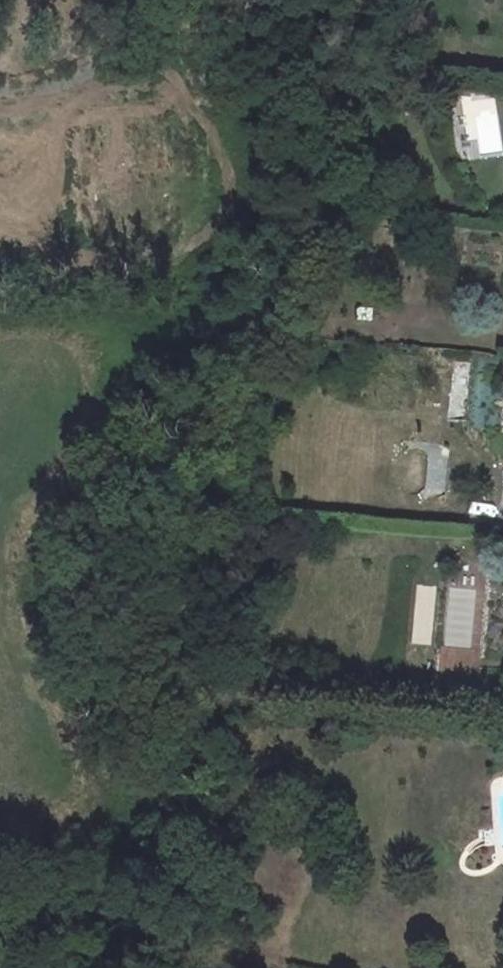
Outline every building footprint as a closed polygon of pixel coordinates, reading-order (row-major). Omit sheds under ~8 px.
[(473,89),(462,88),(461,97),(472,98),(473,89)] [(357,319),(372,321),(373,309),(358,307),(357,319)] [(472,392),(474,372),(458,370),(456,390),(472,392)] [(486,831),(487,846),(497,845),(496,830),(486,831)]
